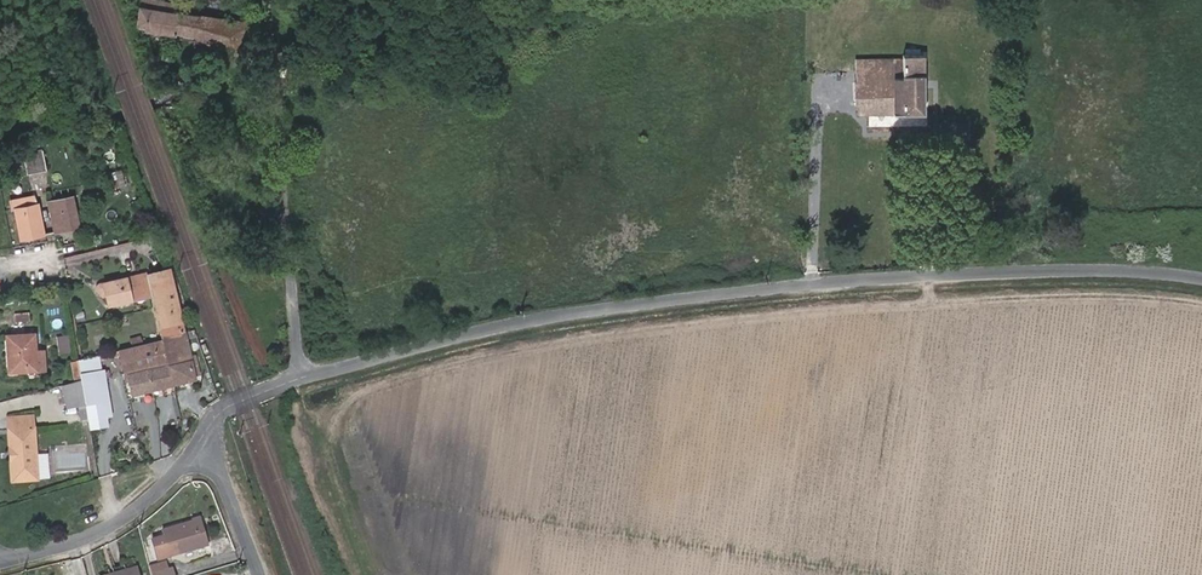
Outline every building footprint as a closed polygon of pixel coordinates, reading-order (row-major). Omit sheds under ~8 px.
[(179,10),(180,0),(141,0),(137,30),(228,41),(231,17),(179,10)] [(923,112),(923,56),(903,55),(903,59),(855,59),(854,82),(852,82),(852,104),(856,104),(857,114),(893,114),(893,112),(923,112)] [(46,170),(42,148),(23,152),(27,173),(46,170)] [(119,186),(115,172),(107,174),(111,188),(119,186)] [(78,226),(72,196),(48,202),(55,231),(78,226)] [(43,234),(37,204),(15,208),(21,239),(43,234)] [(191,360),(170,269),(147,275),(126,279),(103,284),(106,296),(108,307),(131,301),(129,293),(150,288),(152,296),(162,340),(119,350),(120,355),(126,381),(129,380),(132,396),(196,379),(191,360)] [(106,296),(103,284),(100,284),(99,285),(98,285),(97,286),(97,287),(96,288),(96,289),(96,290),(97,290),(102,297),(106,296)] [(152,296),(150,288),(129,293),(131,301),(152,296)] [(34,352),(33,336),(7,337),(9,373),(35,371),(34,352)] [(70,351),(68,336),(57,338),(59,353),(70,351)] [(120,355),(119,350),(99,356),(100,360),(120,355)] [(44,370),(43,352),(34,352),(35,371),(44,370)] [(100,360),(99,356),(77,361),(80,375),(96,372),(102,371),(100,360)] [(80,375),(77,361),(70,363),(74,383),(81,381),(80,375)] [(109,402),(104,371),(102,371),(96,372),(101,403),(109,402)] [(101,403),(96,372),(80,375),(81,381),(87,418),(89,429),(109,426),(107,416),(111,415),(109,402),(101,403)] [(74,383),(62,386),(66,409),(79,407),(81,419),(87,418),(81,381),(74,383)] [(33,429),(33,417),(8,419),(9,431),(33,429)] [(35,455),(33,429),(9,431),(12,481),(37,479),(35,455)] [(46,478),(45,454),(35,455),(37,479),(46,478)] [(208,543),(200,518),(195,519),(195,521),(182,526),(181,525),(162,530),(164,535),(150,539),(156,560),(170,556),(208,543)] [(169,569),(166,560),(149,565),(151,574),(169,569)]
